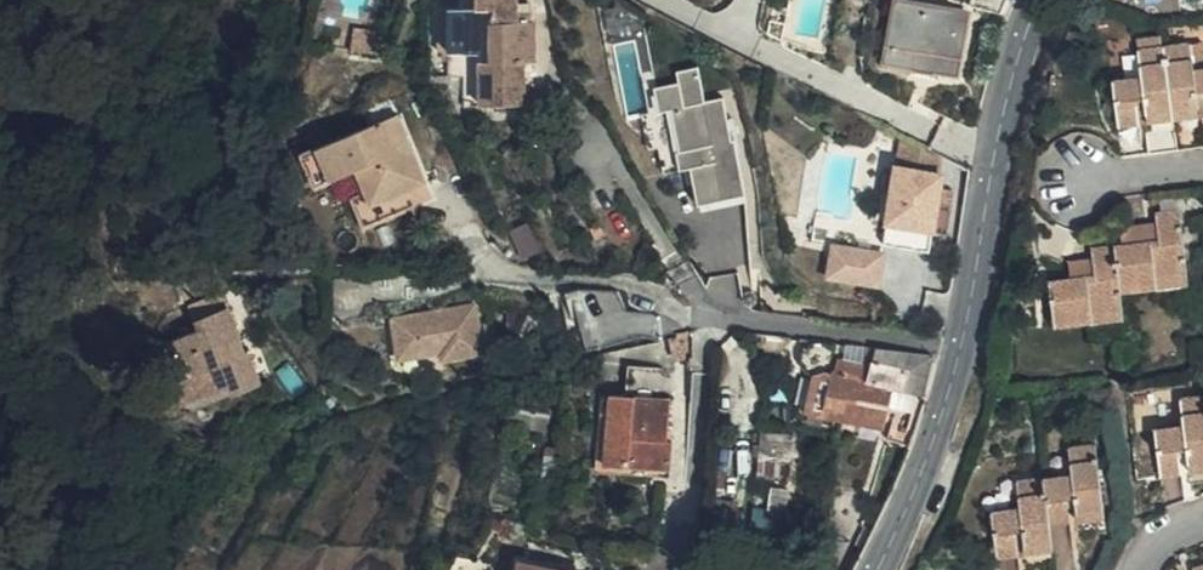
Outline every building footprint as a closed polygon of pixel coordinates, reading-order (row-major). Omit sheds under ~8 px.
[(959,5),(995,11),(997,0),(960,0),(959,5)] [(452,8),(439,8),(439,49),(451,48),(452,8)] [(955,77),(964,21),(950,19),(951,13),(938,11),(937,17),(898,12),(889,68),(955,77)] [(383,32),(354,28),(352,53),(380,55),(383,32)] [(453,71),(485,71),(485,48),(451,48),(453,71)] [(1163,54),(1171,115),(1195,112),(1193,99),(1201,97),(1202,112),(1202,74),(1190,75),(1186,51),(1163,54)] [(1171,115),(1163,54),(1138,57),(1140,83),(1109,86),(1115,131),(1134,128),(1132,107),(1139,106),(1140,117),(1171,115)] [(726,95),(708,99),(701,64),(678,68),(680,79),(658,83),(663,109),(675,107),(683,149),(681,150),(684,166),(695,164),(702,201),(748,192),(737,138),(734,139),(726,95)] [(1195,112),(1171,115),(1172,124),(1196,120),(1195,112)] [(1171,115),(1140,117),(1141,127),(1172,124),(1171,115)] [(401,122),(381,129),(404,203),(424,196),(401,122)] [(404,203),(381,129),(306,154),(316,188),(353,176),(362,200),(349,205),(360,235),(410,218),(404,203)] [(947,157),(905,134),(884,244),(929,253),(934,228),(948,231),(951,212),(950,212),(955,192),(941,190),(944,176),(942,176),(947,157)] [(1119,244),(1125,291),(1164,286),(1163,278),(1191,274),(1183,212),(1157,216),(1159,240),(1119,244)] [(527,219),(511,227),(526,259),(542,251),(527,219)] [(826,246),(829,230),(816,228),(813,243),(826,246)] [(834,244),(828,273),(876,282),(882,253),(834,244)] [(1126,305),(1125,291),(1119,244),(1096,248),(1098,273),(1053,279),(1058,325),(1096,321),(1094,309),(1126,305)] [(1163,278),(1164,286),(1165,290),(1192,286),(1191,274),(1163,278)] [(1128,320),(1126,305),(1094,309),(1096,321),(1097,325),(1128,320)] [(486,355),(479,306),(395,316),(401,354),(445,349),(447,360),(486,355)] [(230,310),(207,321),(215,336),(237,326),(230,310)] [(247,355),(250,354),(237,326),(215,336),(207,340),(210,347),(187,357),(204,393),(197,396),(208,418),(241,402),(245,412),(272,401),(256,367),(254,369),(244,373),(238,359),(247,355)] [(917,394),(927,395),(936,362),(869,352),(867,361),(923,370),(917,394)] [(244,373),(254,369),(247,355),(238,359),(244,373)] [(204,393),(187,357),(179,361),(196,397),(197,396),(204,393)] [(923,370),(867,361),(866,369),(842,365),(839,376),(835,375),(833,384),(808,379),(801,410),(882,426),(891,389),(917,394),(923,370)] [(629,397),(611,396),(606,466),(671,470),(673,441),(666,441),(669,400),(661,399),(663,367),(632,365),(629,397)] [(1202,390),(1173,393),(1176,420),(1152,424),(1157,467),(1175,464),(1172,441),(1178,440),(1180,453),(1202,451),(1202,396),(1202,390)] [(196,397),(185,402),(195,424),(208,418),(197,396),(196,397)] [(550,430),(555,408),(513,398),(508,421),(550,430)] [(760,472),(792,475),(796,433),(764,430),(760,472)] [(1067,471),(1039,474),(1043,514),(1066,512),(1063,487),(1069,486),(1071,499),(1099,497),(1093,441),(1064,444),(1067,471)] [(1180,453),(1180,463),(1202,461),(1202,451),(1180,453)] [(1043,514),(1039,474),(1015,477),(1019,506),(991,510),(994,553),(1015,550),(1013,525),(1020,524),(1021,540),(1047,537),(1043,514)] [(1100,505),(1099,497),(1071,499),(1072,509),(1100,505)] [(786,565),(804,516),(776,507),(757,556),(786,565)] [(1047,537),(1021,540),(1022,549),(1047,547),(1047,537)] [(1191,562),(1193,569),(1202,569),(1202,558),(1191,562)] [(522,561),(520,569),(556,569),(522,561)]
